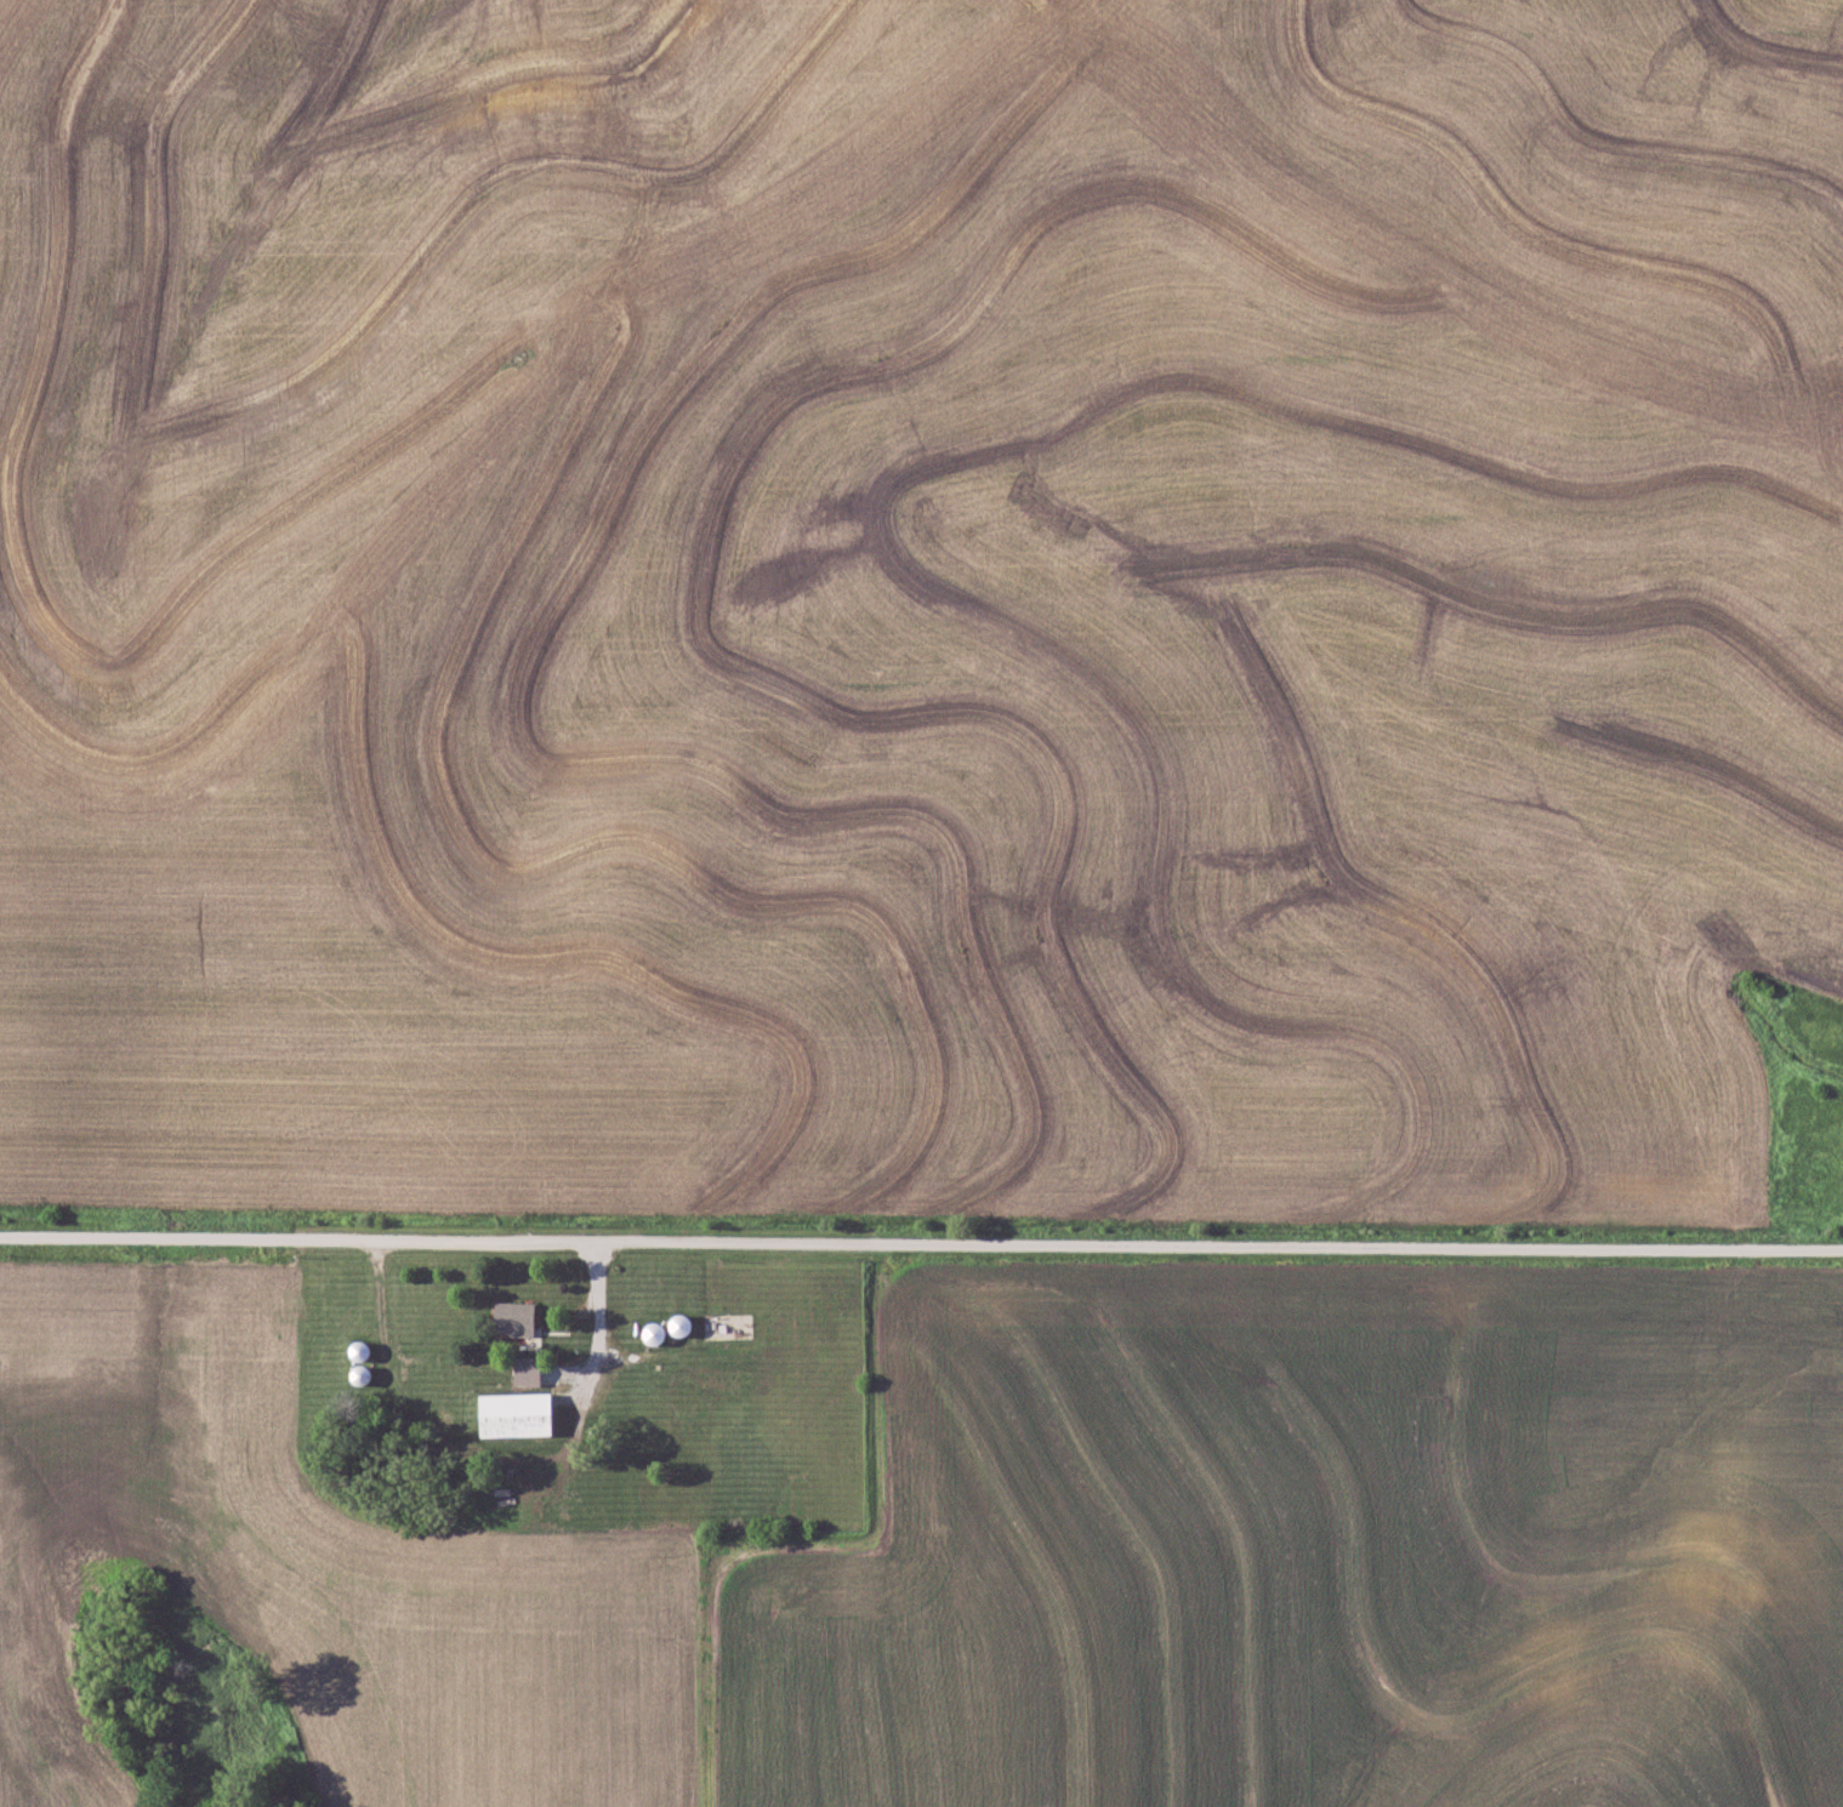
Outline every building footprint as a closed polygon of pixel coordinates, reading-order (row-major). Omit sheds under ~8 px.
[(490,1333),(531,1333),(531,1301),(490,1301),(490,1333)] [(370,1350),(359,1336),(347,1345),(357,1359),(370,1350)] [(368,1372),(355,1362),(345,1376),(358,1386),(368,1372)] [(546,1392),(474,1392),(475,1435),(546,1435),(546,1392)]
